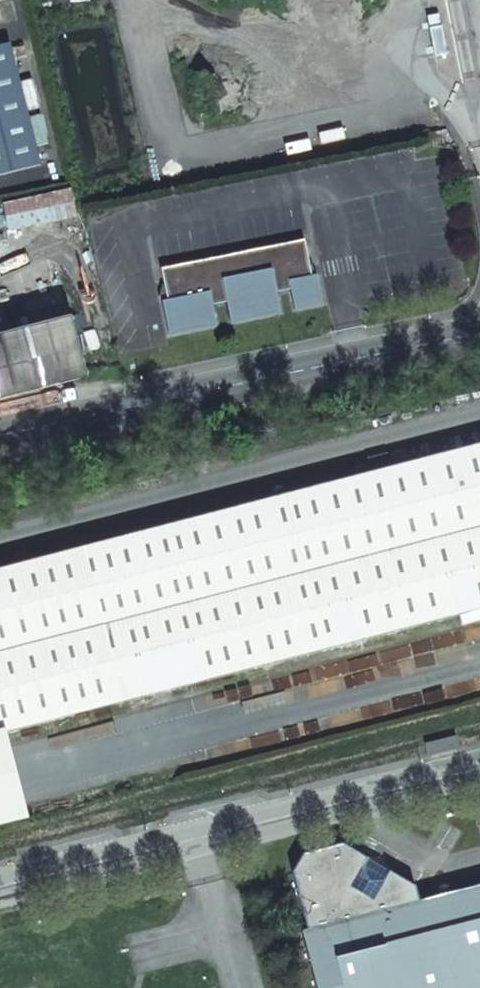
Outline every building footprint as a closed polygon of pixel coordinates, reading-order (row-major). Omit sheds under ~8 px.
[(0,46),(0,177),(36,168),(5,44),(0,46)] [(160,305),(167,338),(214,328),(210,308),(224,305),(228,325),(278,315),(274,295),(288,292),(292,312),(320,306),(314,278),(309,279),(302,243),(159,273),(162,289),(165,302),(165,304),(160,305)] [(0,339),(0,401),(93,377),(78,319),(0,339)] [(128,700),(479,609),(479,444),(88,545),(128,700)] [(12,730),(128,700),(88,545),(0,568),(0,733),(12,730)] [(36,817),(12,730),(0,733),(0,827),(36,817)] [(465,735),(434,743),(438,755),(469,748),(465,735)] [(350,841),(308,852),(298,867),(313,925),(305,927),(321,987),(479,987),(479,881),(424,896),(420,881),(395,867),(379,895),(359,884),(375,856),(350,841)] [(395,867),(375,856),(359,884),(379,895),(395,867)]
